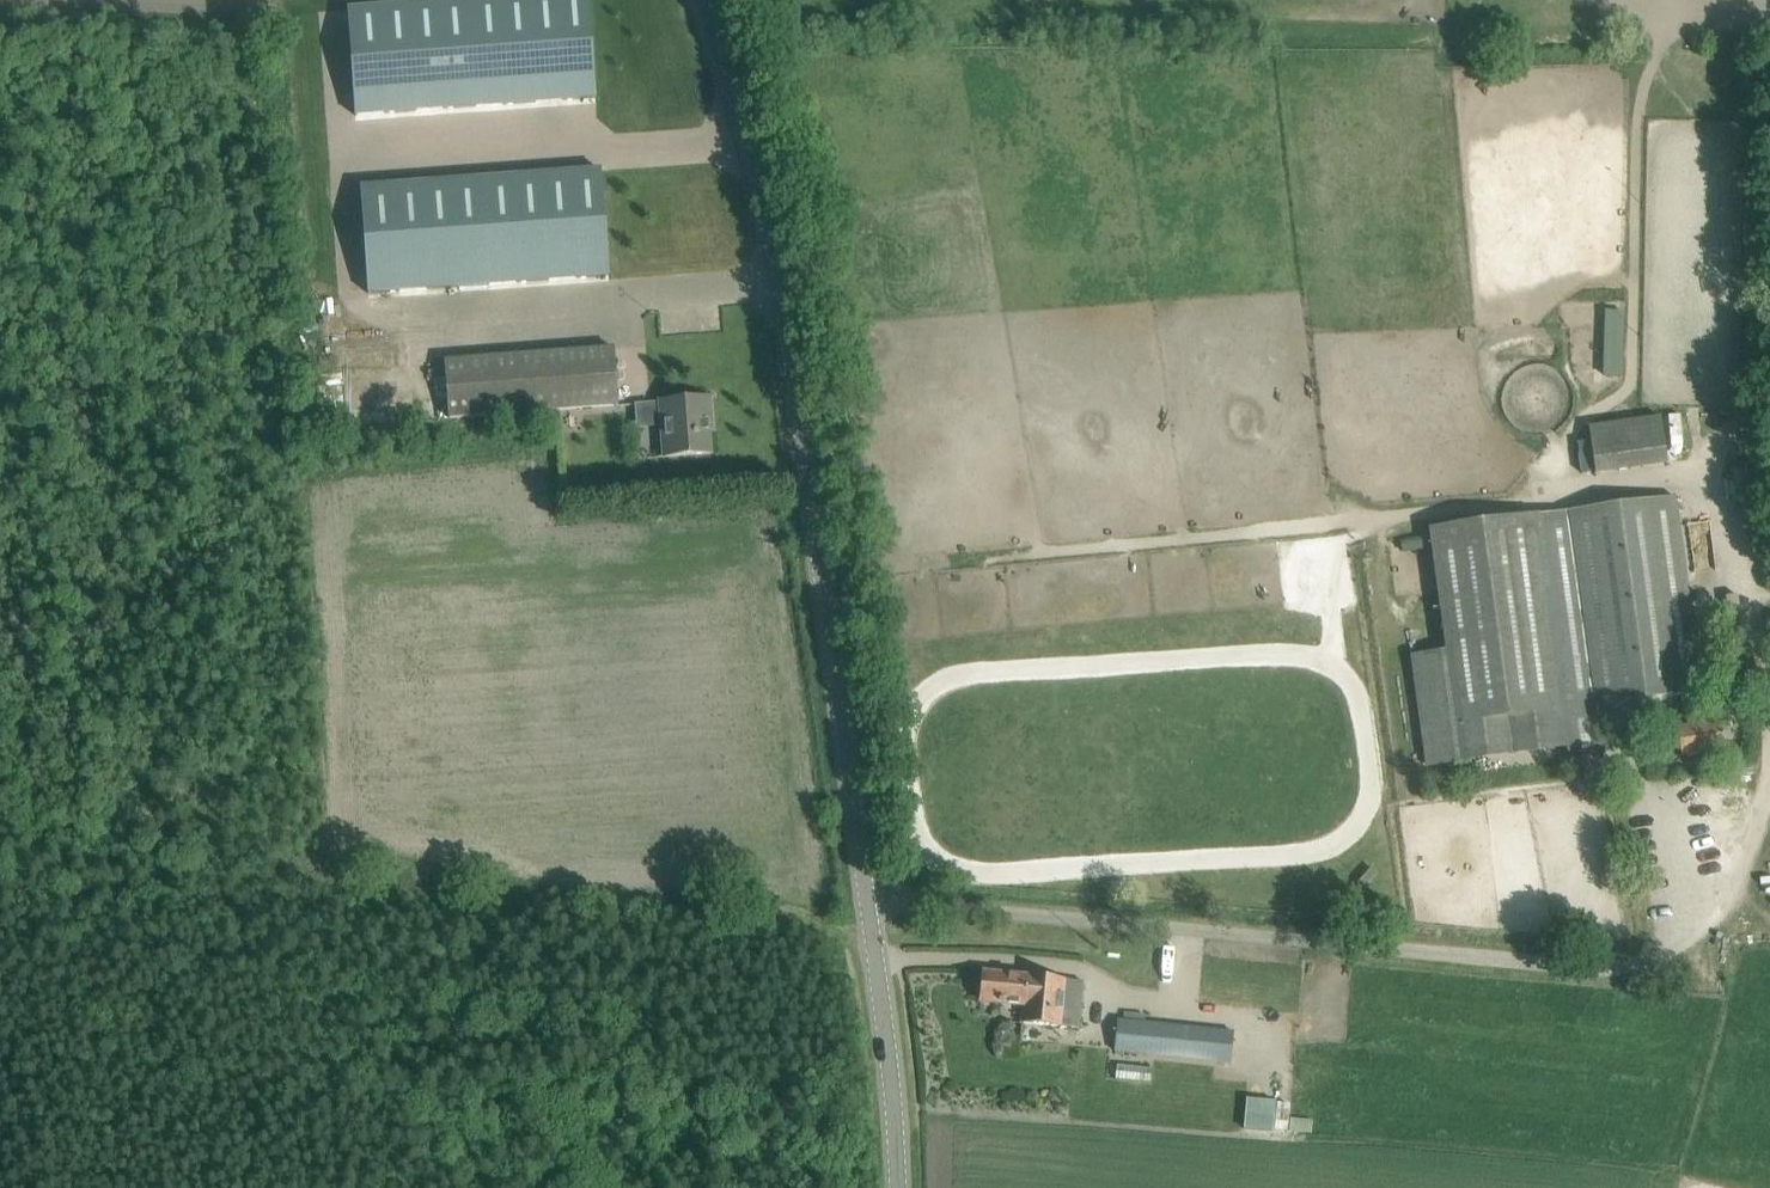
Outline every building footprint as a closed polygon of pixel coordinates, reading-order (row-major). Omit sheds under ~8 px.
[(356,116),(595,98),(588,0),(481,0),(348,10),(356,116)] [(358,184),(367,295),(608,276),(599,165),(358,184)] [(614,348),(444,360),(448,417),(618,405),(614,348)] [(710,398),(686,400),(660,402),(662,424),(663,424),(666,456),(710,453),(709,431),(707,431),(706,421),(711,421),(710,398)] [(1590,422),(1595,465),(1665,457),(1660,414),(1590,422)] [(1426,652),(1409,655),(1423,767),(1567,750),(1568,753),(1606,748),(1600,706),(1681,695),(1702,692),(1702,687),(1677,497),(1599,507),(1532,516),(1487,522),(1473,524),(1429,530),(1439,605),(1444,650),(1426,652)] [(1703,705),(1683,708),(1686,728),(1677,729),(1681,756),(1725,750),(1721,722),(1705,724),(1703,705)] [(1026,976),(983,972),(981,1001),(1023,1004),(1022,1023),(1079,1028),(1083,980),(1026,975),(1026,976)] [(1118,1020),(1116,1044),(1115,1051),(1230,1063),(1233,1031),(1118,1020)] [(1151,1079),(1151,1068),(1116,1066),(1115,1077),(1151,1079)] [(1302,1116),(1289,1116),(1290,1099),(1243,1098),(1243,1129),(1301,1130),(1302,1116)]
